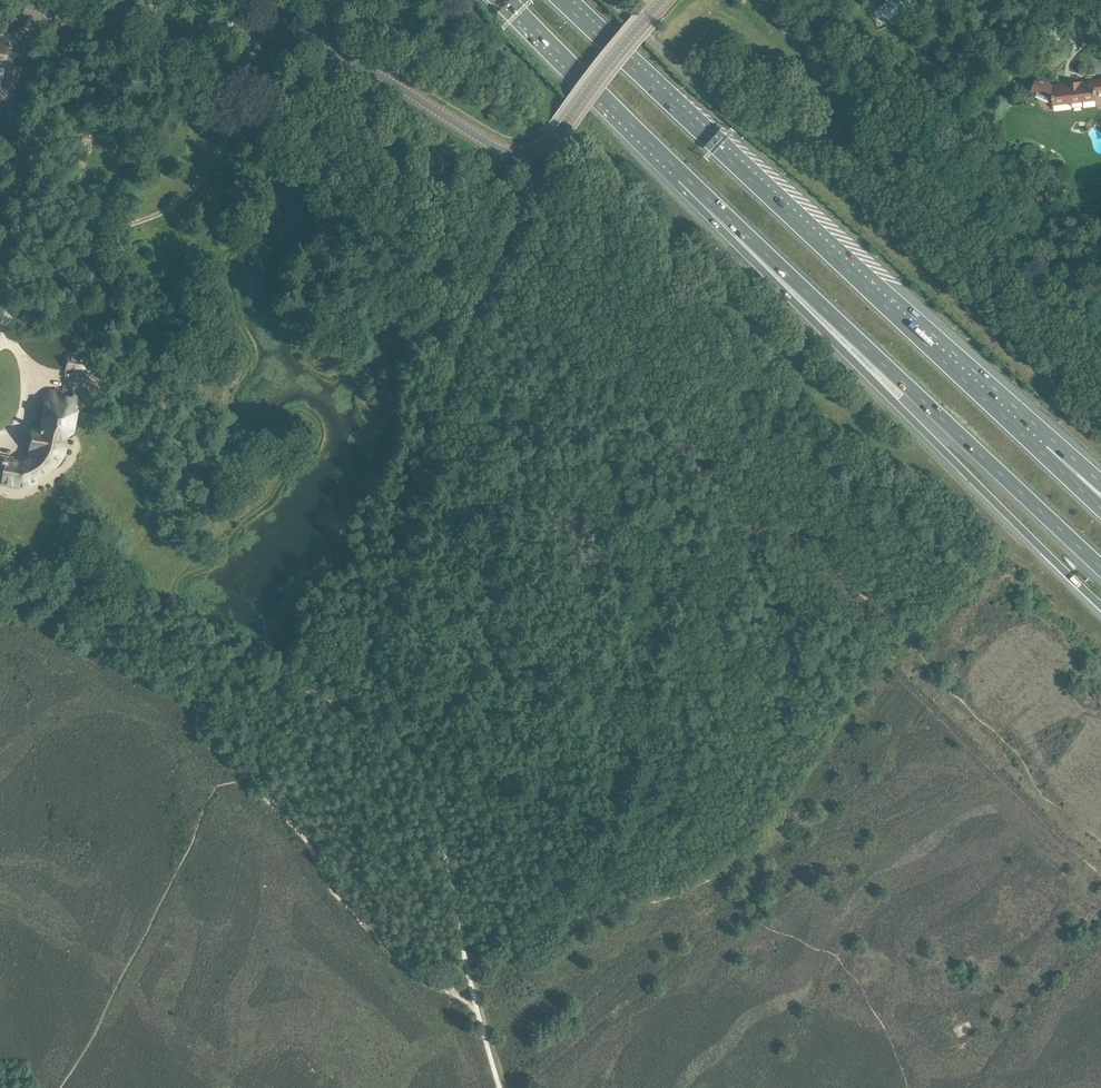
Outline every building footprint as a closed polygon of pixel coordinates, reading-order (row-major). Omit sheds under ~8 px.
[(3,79),(5,69),(6,69),(3,88),(5,88),(12,89),(16,90),(18,82),(20,83),(22,67),(6,65),(8,50),(10,42),(0,40),(0,78),(3,79)] [(1072,103),(1072,107),(1075,108),(1082,107),(1084,104),(1083,101),(1096,100),(1096,94),(1100,94),(1100,80),(1072,84),(1072,80),(1063,81),(1064,85),(1053,86),(1038,79),(1031,92),(1053,103),(1053,105),(1072,103)] [(11,109),(6,120),(10,121),(12,122),(13,121),(17,112),(11,109)] [(88,359),(68,355),(65,370),(85,373),(88,359)] [(73,431),(77,411),(84,406),(76,395),(70,399),(62,397),(63,392),(53,390),(46,395),(40,427),(33,426),(32,426),(31,426),(30,427),(29,428),(28,429),(28,430),(28,431),(28,433),(29,433),(29,434),(30,435),(31,436),(32,436),(28,456),(22,460),(0,456),(0,470),(4,471),(2,484),(15,486),(15,484),(17,484),(22,484),(24,484),(29,483),(34,480),(54,466),(56,454),(58,453),(59,453),(60,452),(62,451),(63,450),(63,448),(64,447),(64,446),(65,445),(65,444),(65,442),(65,441),(64,440),(64,439),(63,438),(73,431)]
